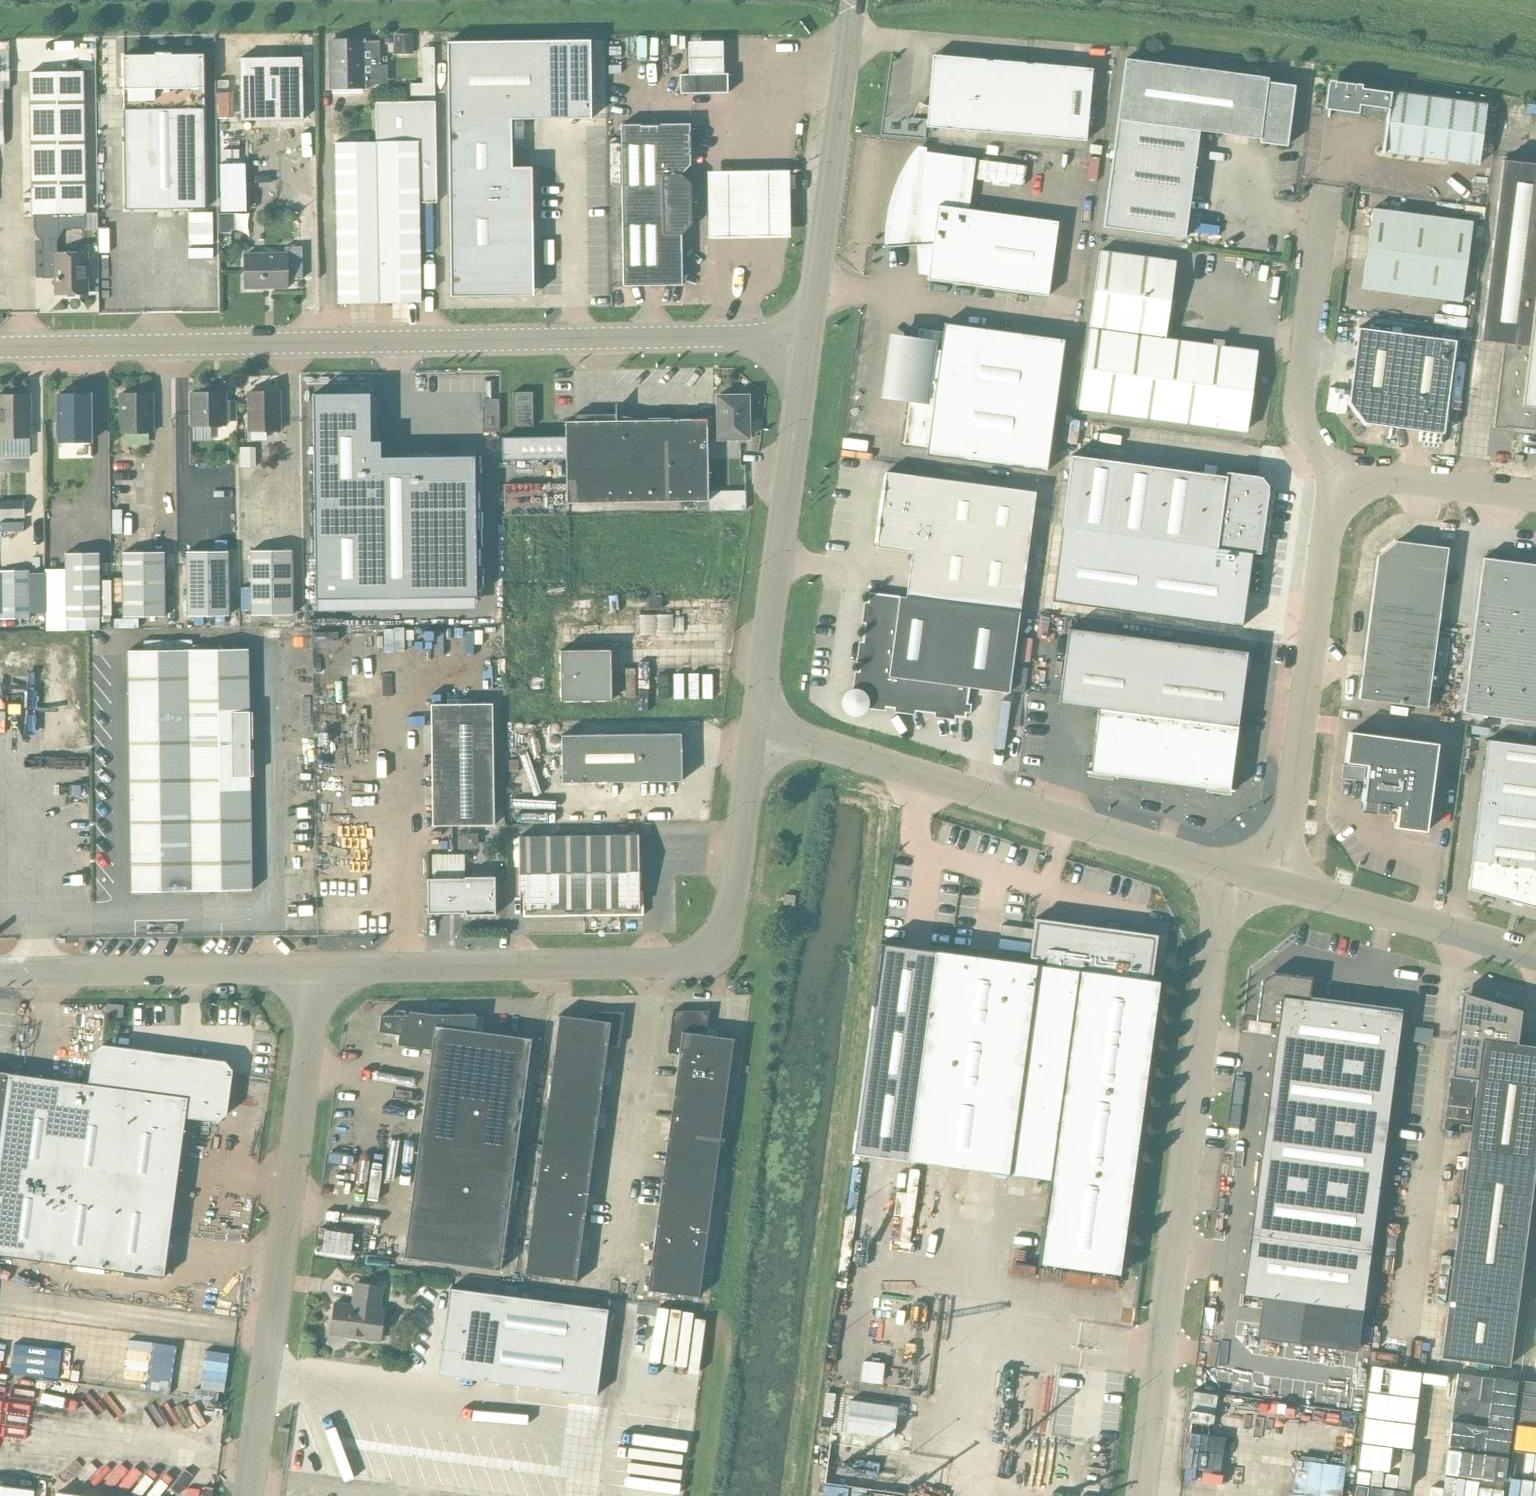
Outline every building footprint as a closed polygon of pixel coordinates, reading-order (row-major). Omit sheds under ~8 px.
[(413,34),(395,34),(395,55),(414,55),(413,34)] [(379,42),(363,42),(363,40),(331,41),(331,88),(364,87),(364,85),(387,85),(387,66),(379,66),(379,42)] [(591,40),(549,41),(550,119),(592,119),(591,40)] [(549,41),(448,42),(449,120),(512,120),(550,119),(549,41)] [(723,42),(706,42),(688,42),(688,75),(679,75),(680,94),(728,93),(727,74),(724,74),(723,42)] [(207,209),(205,90),(204,55),(170,56),(170,53),(155,54),(155,55),(124,57),(125,90),(126,210),(207,209)] [(953,57),(934,56),(929,108),(923,106),(918,118),(916,119),(916,120),(928,121),(927,127),(1087,141),(1093,69),(953,57)] [(242,121),(304,120),(303,58),(241,59),(242,121)] [(1186,238),(1200,131),(1261,139),(1260,143),(1288,147),(1296,86),(1269,82),(1269,78),(1126,59),(1104,227),(1186,238)] [(86,213),(84,72),(62,72),(30,73),(33,214),(34,214),(35,230),(42,229),(43,270),(56,270),(56,253),(57,253),(57,240),(64,229),(85,229),(84,213),(86,213)] [(234,119),(233,92),(229,92),(229,80),(219,81),(219,119),(234,119)] [(1384,152),(1479,164),(1487,105),(1390,92),(1364,88),(1364,85),(1329,80),(1325,108),(1329,109),(1328,117),(1330,117),(1331,109),(1359,113),(1360,105),(1389,109),(1382,154),(1384,154),(1384,152)] [(436,101),(377,103),(377,142),(380,303),(422,302),(420,203),(438,203),(436,101)] [(512,120),(449,120),(450,220),(533,218),(532,167),(512,167),(512,120)] [(690,124),(621,125),(623,286),(683,285),(682,235),(692,225),(691,184),(681,175),(691,165),(690,124)] [(380,303),(377,142),(336,143),(338,304),(380,303)] [(885,246),(885,247),(923,245),(924,259),(936,260),(934,275),(929,274),(928,280),(1048,296),(1058,222),(969,210),(976,159),(921,151),(921,157),(909,177),(900,199),(895,222),(894,246),(885,246)] [(1506,160),(1482,340),(1504,343),(1494,427),(1507,429),(1507,427),(1534,430),(1535,417),(1535,164),(1506,160)] [(710,163),(710,232),(793,231),(792,162),(710,163)] [(1373,209),(1362,289),(1462,302),(1473,222),(1373,209)] [(214,245),(214,213),(188,213),(188,223),(189,223),(190,235),(189,235),(189,245),(214,245)] [(235,213),(219,214),(220,233),(232,233),(232,230),(236,230),(235,222),(235,213)] [(534,296),(533,218),(450,220),(451,297),(534,296)] [(246,255),(246,268),(246,288),(287,287),(287,279),(303,279),(303,259),(303,247),(286,247),(286,254),(246,255)] [(1100,249),(1078,409),(1218,428),(1218,427),(1246,431),(1250,403),(1245,403),(1247,390),(1224,387),(1229,347),(1165,339),(1175,259),(1100,249)] [(56,253),(56,270),(57,294),(87,294),(87,253),(57,253),(56,253)] [(910,401),(904,444),(928,447),(927,455),(947,458),(1047,472),(1065,340),(965,327),(945,324),(944,332),(920,329),(918,338),(918,340),(910,399),(910,401)] [(1365,423),(1444,434),(1456,341),(1359,328),(1349,402),(1365,423)] [(373,390),(315,392),(317,600),(480,601),(476,459),(374,460),(373,390)] [(280,431),(279,391),(249,392),(250,432),(280,431)] [(726,396),(717,397),(717,398),(718,398),(719,439),(749,438),(748,397),(749,397),(749,396),(741,396),(741,391),(725,392),(726,396)] [(226,392),(192,393),(192,426),(226,426),(226,392)] [(533,392),(513,392),(514,427),(533,427),(533,392)] [(121,393),(122,433),(153,433),(152,393),(121,393)] [(91,442),(91,394),(59,394),(59,442),(91,442)] [(30,438),(30,395),(0,395),(0,438),(30,438)] [(566,436),(502,438),(502,460),(566,459),(567,503),(696,501),(709,501),(709,491),(707,419),(642,420),(617,414),(617,411),(615,411),(615,414),(575,415),(575,421),(566,421),(566,423),(566,436)] [(279,446),(269,446),(270,458),(279,458),(279,446)] [(255,447),(240,447),(241,467),(256,466),(255,447)] [(1253,553),(1260,554),(1269,492),(1269,487),(1262,477),(1257,476),(1227,472),(1227,477),(1072,456),(1062,528),(1253,553)] [(906,597),(1021,613),(1037,492),(887,471),(877,546),(913,551),(906,597)] [(0,501),(0,519),(25,518),(24,500),(0,501)] [(1253,553),(1062,528),(1053,602),(1244,627),(1253,553)] [(1378,556),(1372,598),(1359,699),(1428,708),(1441,607),(1448,548),(1397,541),(1378,556)] [(251,551),(252,615),(293,615),(292,550),(251,551)] [(229,615),(228,551),(187,552),(188,616),(229,615)] [(123,553),(124,617),(165,617),(165,552),(123,553)] [(66,553),(67,618),(100,617),(99,553),(66,553)] [(1517,661),(1529,564),(1484,558),(1464,713),(1535,722),(1535,663),(1517,661)] [(1529,564),(1517,661),(1535,663),(1535,565),(1529,564)] [(1,619),(4,619),(3,630),(29,630),(29,618),(30,618),(29,570),(0,571),(1,619)] [(847,698),(846,704),(848,709),(852,712),(858,713),(863,711),(866,707),(866,704),(966,718),(970,688),(1010,693),(1021,613),(906,597),(889,595),(870,592),(856,692),(855,692),(850,694),(847,698)] [(1069,628),(1060,704),(1099,709),(1193,721),(1185,785),(1209,788),(1209,790),(1227,793),(1227,790),(1230,790),(1230,789),(1237,730),(1245,672),(1247,672),(1250,655),(1247,654),(1248,652),(1179,643),(1069,628)] [(253,890),(252,870),(249,649),(188,650),(192,891),(253,890)] [(132,892),(192,891),(188,650),(128,651),(132,892)] [(561,650),(561,701),(612,700),(611,650),(561,650)] [(491,704),(431,705),(433,826),(493,825),(491,704)] [(1091,771),(1091,772),(1094,773),(1094,775),(1111,778),(1112,775),(1113,775),(1137,778),(1160,782),(1185,785),(1193,721),(1099,709),(1092,764),(1091,771)] [(1438,744),(1351,732),(1347,763),(1368,766),(1363,802),(1378,803),(1377,813),(1388,814),(1388,808),(1398,810),(1396,827),(1427,831),(1438,744)] [(682,733),(562,735),(562,783),(682,781),(682,733)] [(1468,888),(1535,908),(1535,747),(1488,740),(1468,888)] [(1343,765),(1342,778),(1364,781),(1365,767),(1343,765)] [(709,809),(699,810),(699,821),(709,821),(709,809)] [(640,891),(639,835),(518,837),(520,894),(524,894),(524,917),(644,915),(643,891),(640,891)] [(461,878),(427,879),(428,913),(462,913),(461,912),(466,912),(466,915),(496,915),(495,876),(465,876),(465,879),(461,879),(461,878)] [(794,906),(796,896),(785,894),(784,904),(794,906)] [(916,1099),(907,1160),(1008,1174),(1008,1175),(1009,1176),(1010,1174),(1049,1179),(1038,1265),(1039,1265),(1039,1264),(1100,1272),(1120,1274),(1160,981),(1152,980),(1158,935),(1120,930),(1120,923),(1110,922),(1109,928),(1035,918),(1035,924),(1030,956),(1030,957),(1036,958),(1035,964),(936,950),(916,1099)] [(1279,1023),(1251,1235),(1244,1294),(1303,1302),(1298,1341),(1358,1349),(1371,1250),(1402,1012),(1310,1000),(1313,978),(1274,972),(1262,981),(1257,1021),(1279,1023)] [(1477,1080),(1441,1357),(1509,1365),(1535,1162),(1535,1046),(1518,1043),(1522,1010),(1488,1000),(1462,992),(1461,1005),(1451,1076),(1477,1080)] [(677,1075),(728,1082),(734,1040),(735,1040),(735,1039),(706,1035),(710,1010),(673,1011),(668,1053),(680,1054),(677,1075)] [(404,1257),(424,1260),(501,1270),(532,1038),(474,1030),(476,1014),(436,1015),(410,1012),(410,1015),(381,1016),(379,1031),(399,1034),(398,1045),(432,1050),(404,1257)] [(554,1058),(605,1065),(608,1045),(620,1046),(625,1012),(588,1012),(587,1019),(558,1015),(558,1016),(559,1016),(554,1058)] [(165,1277),(186,1117),(218,1122),(227,1115),(233,1070),(226,1061),(173,1054),(172,1058),(154,1056),(154,1052),(102,1045),(93,1052),(89,1083),(10,1073),(0,1146),(0,1255),(165,1277)] [(600,1108),(605,1065),(554,1058),(548,1101),(600,1108)] [(10,1073),(0,1071),(0,1146),(10,1073)] [(671,1118),(723,1125),(728,1082),(677,1075),(671,1118)] [(594,1151),(600,1108),(548,1101),(542,1144),(594,1151)] [(665,1161),(717,1168),(723,1125),(671,1118),(665,1161)] [(588,1194),(594,1151),(542,1144),(537,1187),(588,1194)] [(660,1203),(711,1210),(717,1168),(665,1161),(660,1203)] [(537,1187),(531,1230),(583,1237),(588,1194),(537,1187)] [(654,1246),(705,1253),(711,1210),(660,1203),(654,1246)] [(576,1283),(583,1237),(531,1230),(525,1273),(576,1280),(575,1283),(576,1283)] [(649,1293),(649,1290),(700,1297),(705,1253),(654,1246),(648,1293),(649,1293)] [(379,1309),(382,1287),(356,1283),(354,1297),(359,1298),(358,1306),(335,1303),(333,1318),(338,1319),(336,1335),(380,1341),(384,1310),(379,1309)] [(404,1283),(402,1294),(413,1296),(415,1285),(404,1283)] [(609,1309),(470,1290),(450,1288),(439,1375),(597,1396),(609,1309)] [(830,1443),(910,1454),(917,1405),(837,1394),(830,1443)] [(35,1490),(0,1486),(0,1495),(34,1495),(35,1490)]
